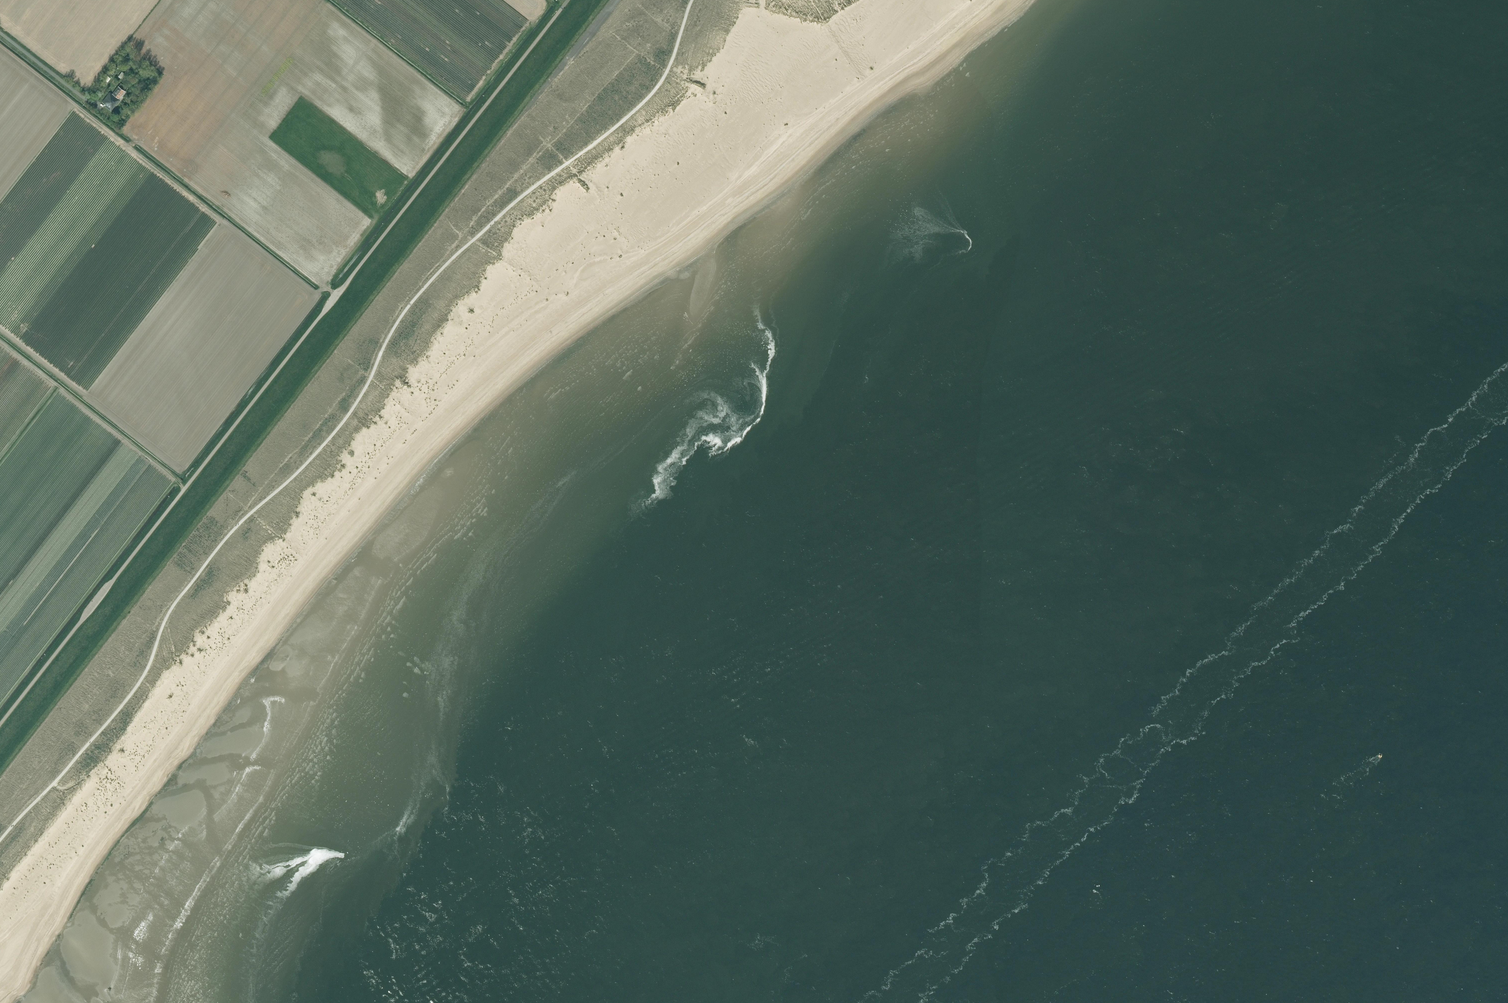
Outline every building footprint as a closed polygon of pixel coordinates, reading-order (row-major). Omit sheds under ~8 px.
[(111,67),(107,72),(111,75),(115,70),(111,67)] [(120,84),(113,94),(118,98),(122,93),(123,94),(125,92),(123,91),(125,88),(120,84)] [(110,93),(103,102),(106,104),(105,105),(111,110),(119,100),(110,93)]
